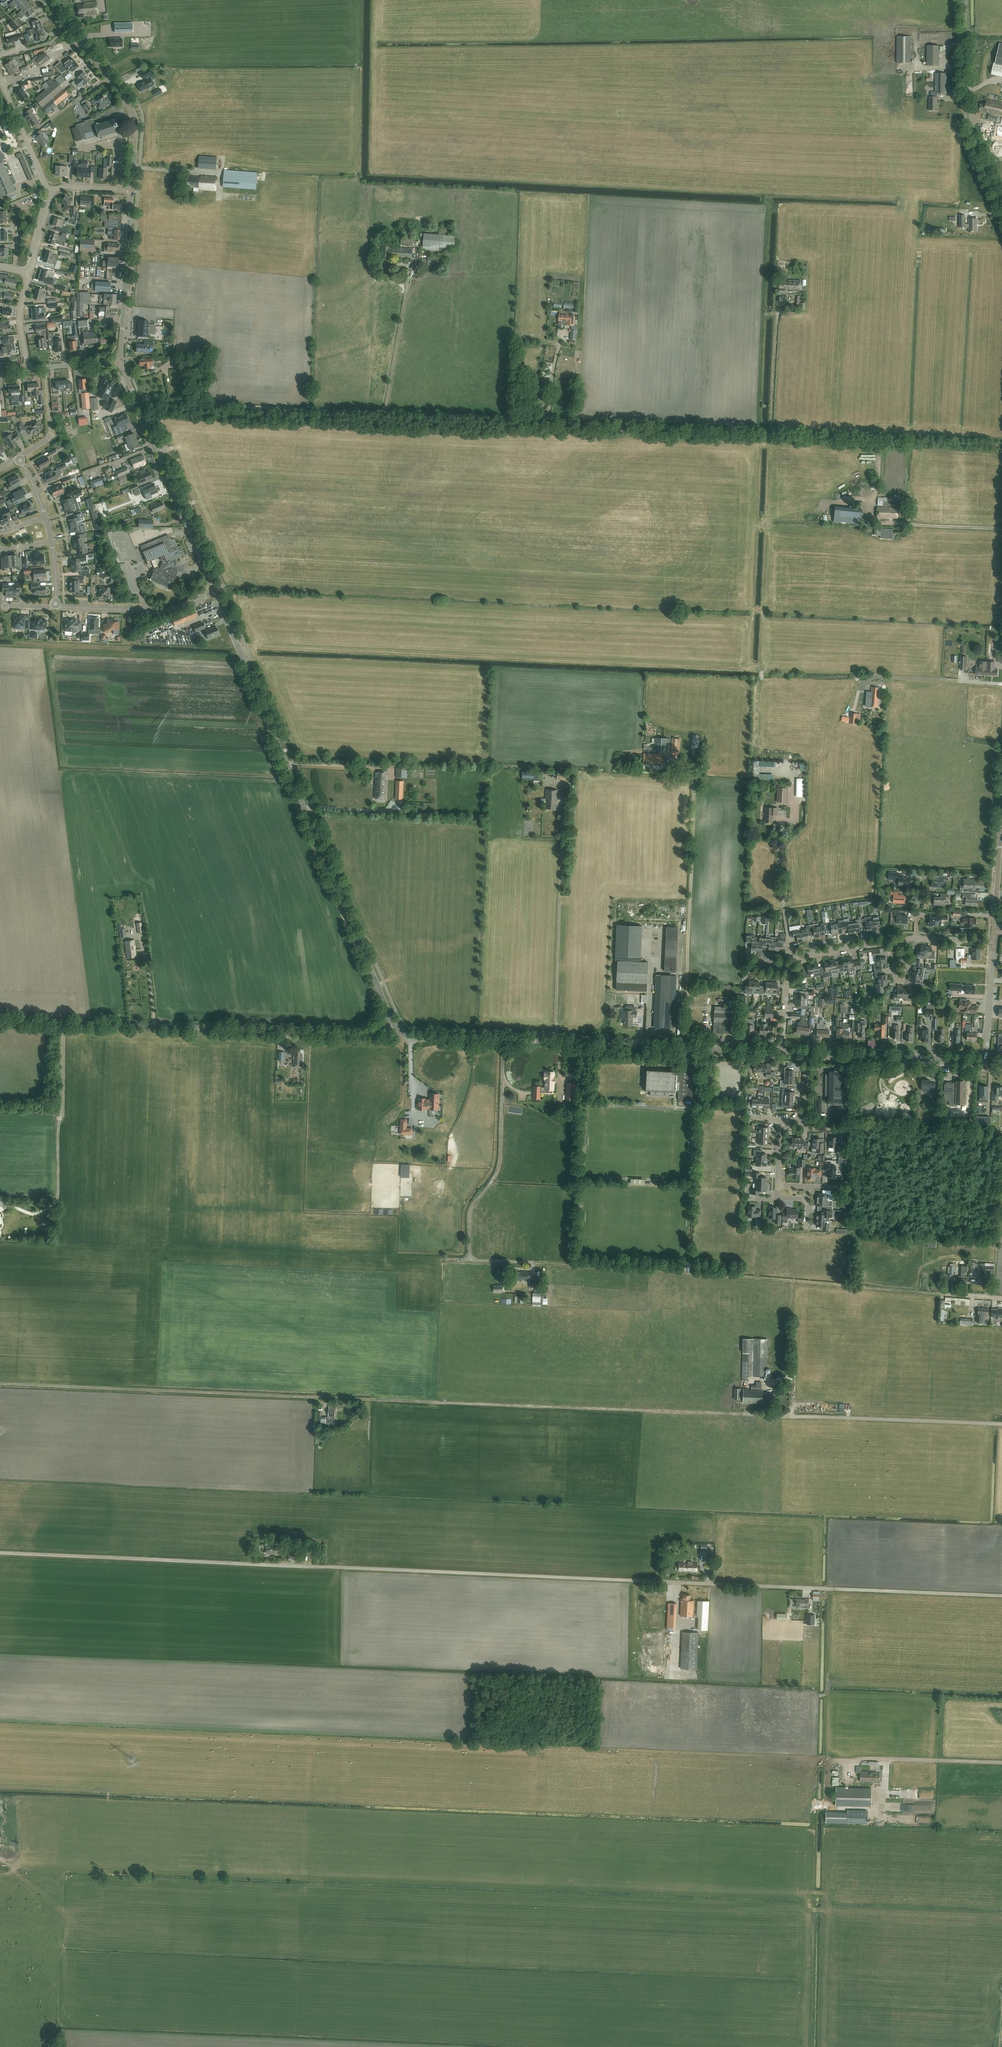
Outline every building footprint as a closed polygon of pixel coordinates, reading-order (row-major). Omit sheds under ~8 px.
[(27,2),(25,0),(19,0),(11,6),(13,9),(17,5),(19,8),(27,2)] [(19,16),(31,6),(27,2),(19,8),(21,10),(17,14),(19,16)] [(78,14),(78,17),(83,17),(83,15),(98,13),(97,2),(85,3),(85,4),(77,4),(78,14)] [(31,6),(19,16),(21,18),(25,15),(27,18),(35,11),(31,6)] [(15,31),(19,28),(12,20),(8,23),(15,31)] [(28,33),(43,29),(41,23),(37,24),(36,21),(30,22),(31,26),(32,26),(33,29),(27,30),(28,33)] [(133,23),(114,23),(115,32),(133,32),(133,23)] [(44,35),(43,29),(28,33),(29,36),(35,34),(35,37),(36,41),(42,39),(41,39),(44,39),(43,35),(44,35)] [(19,33),(5,37),(7,43),(20,39),(19,33)] [(897,37),(897,63),(911,63),(911,37),(897,37)] [(122,38),(110,39),(110,47),(114,47),(114,48),(119,48),(119,47),(122,47),(122,38)] [(52,47),(53,53),(65,49),(63,44),(52,47)] [(927,46),(927,49),(921,49),(921,54),(927,54),(927,65),(939,66),(939,46),(927,46)] [(34,58),(32,60),(38,67),(40,65),(40,66),(50,58),(44,52),(38,57),(37,55),(34,58)] [(14,65),(20,62),(17,56),(12,59),(14,65)] [(60,62),(55,66),(61,73),(63,73),(68,68),(69,68),(75,62),(71,57),(62,65),(60,62)] [(10,61),(4,65),(10,73),(9,73),(11,75),(18,70),(10,61)] [(68,68),(63,73),(66,77),(70,73),(69,72),(71,70),(72,72),(79,66),(75,62),(69,68),(69,69),(67,70),(68,69),(68,68)] [(994,62),(992,74),(1001,76),(1001,64),(994,62)] [(154,85),(150,77),(149,76),(152,74),(149,69),(140,73),(143,79),(146,78),(146,79),(142,81),(143,82),(137,85),(141,91),(146,89),(154,85)] [(926,71),(926,80),(934,80),(934,70),(926,71)] [(73,84),(75,87),(77,89),(79,87),(83,84),(84,85),(91,80),(83,72),(77,77),(79,79),(73,84)] [(947,73),(935,73),(935,92),(931,92),(931,97),(929,97),(929,110),(937,110),(938,97),(937,97),(937,94),(952,94),(952,84),(947,84),(947,73)] [(63,82),(66,80),(61,74),(58,77),(63,82)] [(21,88),(15,93),(22,102),(29,97),(24,90),(25,89),(24,86),(28,85),(28,81),(20,82),(21,88)] [(57,81),(34,99),(46,113),(57,104),(68,95),(57,81)] [(160,88),(153,92),(155,97),(163,93),(160,88)] [(95,99),(91,101),(93,104),(94,106),(98,104),(100,106),(98,107),(100,110),(102,109),(110,103),(107,99),(106,100),(103,96),(96,101),(95,99)] [(988,120),(996,122),(997,116),(1001,116),(1001,117),(1001,102),(987,99),(986,104),(980,103),(979,111),(988,112),(987,114),(989,114),(988,120)] [(88,103),(83,106),(87,112),(92,109),(88,103)] [(27,115),(25,117),(32,127),(38,122),(31,112),(32,112),(30,109),(25,113),(27,115)] [(114,119),(95,125),(92,118),(84,121),(84,122),(76,125),(76,127),(72,128),(76,141),(82,139),(84,138),(85,139),(97,135),(98,138),(102,137),(103,138),(105,138),(104,136),(118,132),(114,119)] [(52,121),(44,127),(45,129),(50,125),(56,134),(57,131),(57,130),(57,128),(56,127),(52,121)] [(41,130),(36,133),(38,136),(35,138),(38,142),(39,141),(43,146),(48,142),(41,133),(43,132),(41,130)] [(15,191),(16,190),(15,187),(14,188),(12,185),(16,184),(12,175),(9,177),(2,160),(5,158),(2,151),(0,152),(0,198),(15,191)] [(216,170),(217,157),(200,156),(199,168),(216,170)] [(67,176),(67,167),(56,166),(55,175),(56,175),(63,175),(63,176),(67,176)] [(224,170),(223,187),(256,189),(257,172),(224,170)] [(190,187),(194,188),(199,188),(198,189),(216,191),(217,177),(201,176),(200,177),(192,176),(192,178),(188,177),(187,185),(190,186),(190,187)] [(61,200),(65,206),(63,207),(65,211),(72,206),(69,203),(70,203),(66,196),(61,200)] [(87,205),(87,207),(90,207),(91,198),(80,197),(80,205),(87,205)] [(105,206),(112,207),(112,209),(121,210),(121,209),(122,207),(121,206),(121,204),(113,204),(113,198),(104,197),(104,202),(105,202),(105,206)] [(121,215),(109,215),(101,214),(101,221),(104,221),(104,228),(108,228),(108,235),(110,235),(110,239),(120,240),(121,215)] [(969,227),(969,231),(977,231),(977,219),(969,219),(969,225),(965,225),(965,215),(959,215),(959,227),(965,227),(969,227)] [(52,225),(57,227),(56,229),(64,231),(64,232),(66,232),(67,229),(65,228),(62,227),(64,220),(54,218),(53,222),(53,221),(52,225)] [(49,238),(65,242),(67,234),(62,232),(61,235),(50,233),(49,238)] [(421,249),(422,250),(427,250),(427,253),(439,254),(439,248),(455,249),(456,236),(424,233),(423,246),(421,246),(421,249)] [(413,245),(414,238),(401,237),(401,244),(413,245)] [(94,251),(94,240),(80,240),(80,251),(94,251)] [(108,243),(107,252),(115,252),(116,251),(119,252),(120,244),(108,243)] [(393,257),(412,259),(413,249),(390,247),(390,244),(383,243),(382,258),(389,258),(389,256),(393,257)] [(44,257),(57,260),(58,256),(52,255),(53,253),(46,251),(44,257)] [(428,258),(427,265),(441,266),(442,257),(428,255),(428,258)] [(103,267),(107,267),(114,268),(118,268),(118,256),(108,256),(108,261),(103,261),(103,267)] [(112,280),(112,276),(118,276),(118,268),(114,268),(107,267),(106,279),(112,280)] [(39,272),(40,272),(40,275),(50,278),(52,278),(53,275),(47,273),(48,271),(41,269),(40,269),(39,272)] [(4,285),(15,287),(17,280),(7,278),(8,276),(1,274),(0,276),(0,279),(5,280),(4,285)] [(50,278),(40,275),(38,280),(45,282),(52,284),(54,279),(52,278),(50,278)] [(784,289),(789,289),(789,291),(800,291),(800,280),(787,280),(787,282),(779,281),(779,292),(784,292),(784,289)] [(95,282),(95,291),(110,292),(111,282),(95,282)] [(34,291),(35,291),(35,293),(46,296),(46,293),(42,292),(43,289),(36,288),(35,288),(34,291)] [(5,292),(4,295),(1,294),(0,298),(4,299),(13,300),(14,293),(5,292)] [(76,311),(76,316),(82,316),(83,303),(90,304),(94,304),(116,305),(116,294),(104,294),(89,294),(89,292),(77,292),(76,302),(76,311)] [(574,315),(567,313),(565,313),(565,312),(560,312),(559,313),(558,324),(559,324),(559,325),(559,326),(561,326),(562,325),(562,324),(564,325),(564,323),(566,323),(566,325),(574,326),(575,324),(575,316),(574,316),(574,315)] [(79,336),(83,335),(84,344),(97,342),(96,334),(88,335),(87,324),(89,324),(88,319),(77,320),(78,328),(79,328),(79,336)] [(147,337),(147,334),(155,334),(156,325),(148,324),(148,321),(139,320),(137,336),(147,337)] [(73,325),(73,328),(74,335),(77,334),(77,328),(76,328),(76,325),(76,321),(68,322),(68,326),(73,325)] [(11,331),(10,324),(3,325),(3,322),(0,322),(0,333),(11,331)] [(60,338),(54,339),(53,332),(48,332),(49,341),(54,340),(55,352),(62,351),(60,338)] [(10,344),(6,345),(5,343),(9,342),(7,336),(1,337),(3,345),(4,345),(6,356),(11,355),(10,352),(11,352),(10,344)] [(74,336),(71,336),(67,336),(67,343),(69,343),(68,344),(69,345),(70,350),(71,351),(73,351),(74,350),(76,349),(76,341),(75,341),(74,336)] [(45,338),(38,339),(39,349),(46,348),(45,338)] [(153,342),(144,342),(144,345),(137,344),(136,352),(149,353),(149,347),(152,347),(153,342)] [(144,359),(139,359),(140,366),(144,365),(144,367),(144,369),(146,369),(150,369),(150,365),(153,365),(152,358),(147,359),(146,358),(144,358),(144,359)] [(178,359),(171,360),(172,367),(179,367),(178,364),(182,364),(182,358),(177,358),(178,359)] [(89,392),(87,393),(87,389),(86,379),(78,380),(79,389),(81,389),(81,393),(81,402),(82,402),(82,405),(82,409),(90,409),(89,392)] [(103,379),(95,395),(107,401),(112,390),(111,390),(114,383),(108,380),(108,381),(103,379)] [(69,380),(62,381),(63,389),(66,388),(66,391),(72,391),(72,383),(69,383),(69,380)] [(55,384),(52,384),(53,395),(58,395),(58,389),(63,389),(62,381),(55,381),(55,384)] [(39,404),(44,404),(43,392),(39,392),(38,383),(32,384),(33,391),(33,395),(34,397),(37,397),(37,399),(38,399),(39,404)] [(93,394),(89,394),(91,410),(98,409),(97,398),(93,398),(93,394)] [(106,408),(105,409),(112,412),(115,405),(116,402),(110,399),(108,402),(106,408)] [(113,427),(116,435),(127,430),(124,424),(129,422),(128,420),(129,420),(128,416),(127,416),(126,414),(121,416),(121,415),(115,418),(118,426),(113,427)] [(86,417),(78,417),(79,426),(87,425),(86,417)] [(37,428),(40,426),(36,420),(28,425),(29,427),(26,429),(30,435),(33,433),(34,435),(40,431),(37,428)] [(4,438),(7,444),(7,445),(7,446),(8,447),(9,447),(10,449),(17,445),(15,441),(21,438),(18,432),(12,436),(11,434),(4,438)] [(127,443),(136,440),(134,433),(125,437),(127,443)] [(136,440),(127,443),(130,450),(139,446),(136,440)] [(146,463),(145,460),(145,459),(145,458),(144,457),(144,456),(143,456),(143,455),(136,458),(136,457),(130,460),(134,468),(146,463)] [(45,467),(51,464),(47,457),(37,462),(41,469),(45,467)] [(47,475),(45,476),(47,483),(57,478),(60,476),(62,472),(60,469),(67,467),(66,466),(64,462),(55,466),(57,470),(53,472),(52,470),(46,473),(47,475)] [(123,469),(115,472),(117,477),(125,474),(129,472),(127,467),(123,469)] [(149,471),(145,473),(137,476),(141,484),(146,481),(152,478),(149,471)] [(10,483),(7,485),(10,490),(20,485),(19,482),(20,481),(17,475),(13,477),(13,476),(8,478),(9,479),(8,480),(10,483)] [(101,477),(89,482),(92,488),(103,484),(101,477)] [(57,495),(64,493),(61,484),(56,486),(56,487),(50,489),(53,497),(57,495)] [(155,486),(148,489),(143,491),(145,494),(149,492),(150,495),(158,492),(155,486)] [(26,494),(26,493),(24,489),(13,494),(15,498),(12,499),(14,504),(26,499),(25,496),(23,497),(23,495),(26,494)] [(63,506),(63,507),(77,502),(76,498),(72,499),(72,498),(62,501),(63,506)] [(90,498),(86,499),(89,509),(94,508),(91,498),(90,498)] [(883,501),(878,501),(877,506),(903,507),(903,504),(907,504),(908,499),(883,498),(883,501)] [(25,513),(32,510),(30,502),(20,506),(22,513),(18,515),(19,518),(26,516),(25,513)] [(77,502),(63,507),(65,512),(71,511),(72,514),(80,511),(77,502)] [(156,502),(150,505),(153,513),(165,508),(162,502),(157,504),(156,502)] [(140,507),(134,509),(130,510),(132,515),(136,514),(142,511),(140,507)] [(833,522),(861,524),(862,509),(835,507),(833,522)] [(897,518),(897,508),(892,508),(877,507),(877,518),(889,518),(889,517),(897,518)] [(3,525),(9,522),(7,517),(10,515),(7,508),(2,511),(3,514),(0,515),(0,516),(3,525)] [(70,525),(81,523),(80,520),(83,519),(82,513),(72,516),(73,519),(68,520),(69,523),(70,523),(70,525)] [(81,523),(70,525),(71,527),(70,528),(71,531),(76,530),(76,533),(86,531),(84,525),(82,526),(81,523)] [(74,545),(84,544),(83,538),(85,538),(84,534),(76,535),(77,540),(73,541),(74,545)] [(158,584),(159,583),(167,587),(167,588),(168,587),(170,588),(171,588),(174,581),(173,580),(174,579),(177,572),(177,571),(175,570),(176,568),(175,566),(176,562),(178,562),(176,558),(180,557),(180,556),(185,555),(181,546),(177,547),(177,543),(176,543),(174,539),(172,539),(170,538),(169,538),(168,535),(141,546),(141,547),(143,551),(147,561),(160,556),(161,557),(160,559),(161,560),(160,560),(161,560),(162,561),(159,568),(158,567),(152,569),(153,571),(150,579),(150,580),(157,583),(158,584)] [(84,544),(74,545),(75,550),(78,549),(79,554),(87,553),(87,549),(85,549),(84,544)] [(40,563),(44,563),(43,555),(39,556),(38,551),(31,552),(32,557),(33,564),(37,564),(38,564),(39,564),(40,563)] [(12,567),(11,555),(5,556),(5,558),(2,558),(2,570),(7,570),(7,567),(12,567)] [(11,555),(12,567),(17,566),(17,569),(22,569),(21,557),(17,557),(17,555),(11,555)] [(71,563),(70,563),(71,566),(80,565),(80,561),(84,561),(84,562),(86,561),(86,558),(85,555),(75,556),(75,559),(71,559),(71,563)] [(80,565),(71,566),(71,569),(72,569),(72,572),(80,572),(80,575),(87,574),(89,574),(89,568),(85,568),(84,565),(80,565)] [(45,569),(33,570),(34,578),(46,577),(46,576),(46,574),(45,573),(45,569)] [(113,584),(114,579),(114,578),(114,574),(102,574),(103,579),(108,579),(108,584),(113,584)] [(70,586),(79,586),(79,583),(84,583),(84,577),(78,577),(78,580),(70,580),(70,586)] [(13,596),(13,586),(8,586),(8,583),(2,583),(2,593),(6,593),(6,597),(9,597),(9,596),(13,596)] [(13,586),(13,596),(16,596),(16,597),(19,596),(19,593),(22,592),(22,583),(16,583),(16,586),(13,586)] [(44,594),(46,594),(46,586),(39,586),(39,583),(32,583),(32,589),(34,589),(34,594),(41,594),(41,595),(44,595),(44,594)] [(79,586),(70,586),(70,592),(78,592),(78,595),(84,595),(84,592),(79,592),(79,586)] [(110,598),(110,587),(103,587),(103,586),(100,586),(99,587),(99,593),(98,594),(98,596),(99,597),(106,597),(106,598),(110,598)] [(194,609),(182,614),(171,618),(174,625),(185,621),(197,616),(194,609)] [(29,629),(30,620),(25,620),(25,615),(14,615),(13,628),(19,629),(19,626),(26,626),(26,629),(29,629)] [(46,628),(47,620),(43,620),(43,618),(35,618),(34,622),(31,622),(31,629),(41,629),(41,628),(46,628)] [(98,630),(99,618),(91,618),(91,622),(90,622),(89,629),(98,630)] [(65,619),(64,631),(65,631),(65,635),(72,635),(72,631),(76,631),(76,629),(80,630),(81,622),(77,621),(77,619),(65,619)] [(119,630),(119,622),(115,622),(115,619),(107,619),(107,624),(104,624),(103,632),(109,632),(109,630),(119,630)] [(193,626),(196,632),(205,628),(202,622),(193,626)] [(208,639),(219,634),(216,627),(212,628),(205,630),(208,639)] [(987,669),(987,662),(980,661),(980,666),(976,666),(976,675),(987,675),(987,669)] [(987,669),(987,675),(998,675),(998,669),(995,669),(995,662),(987,662),(987,669)] [(871,687),(871,692),(872,692),(871,694),(870,706),(878,707),(879,687),(871,687)] [(699,747),(700,735),(693,735),(691,746),(699,747)] [(643,761),(647,762),(647,763),(651,763),(650,763),(652,764),(652,763),(663,764),(663,751),(668,752),(669,738),(654,737),(654,753),(644,753),(643,761)] [(679,759),(680,739),(672,738),(670,758),(679,759)] [(406,778),(407,767),(396,766),(395,777),(406,778)] [(386,798),(387,781),(385,780),(385,778),(387,778),(387,771),(378,771),(378,773),(376,773),(375,781),(374,798),(386,798)] [(543,772),(542,772),(542,771),(538,771),(538,772),(522,771),(522,779),(542,780),(543,772)] [(803,783),(806,783),(806,778),(801,778),(801,782),(797,782),(797,795),(803,795),(803,783)] [(778,801),(788,801),(788,788),(779,788),(778,801)] [(546,809),(556,809),(557,805),(557,800),(558,800),(559,790),(546,789),(545,803),(546,803),(546,809)] [(765,818),(766,818),(765,822),(772,823),(772,818),(773,818),(773,815),(777,815),(777,808),(765,807),(765,818)] [(898,879),(898,886),(909,887),(910,878),(901,878),(902,875),(896,874),(895,879),(898,879)] [(940,879),(933,879),(932,879),(931,887),(943,888),(943,881),(946,881),(946,877),(940,876),(940,879)] [(974,887),(975,879),(963,879),(963,885),(960,885),(960,890),(966,890),(966,887),(974,887)] [(905,902),(904,902),(905,895),(896,895),(897,892),(891,891),(890,896),(893,896),(893,903),(899,903),(899,905),(905,906),(905,902)] [(945,905),(945,899),(948,899),(948,894),(942,894),(942,897),(934,897),(933,905),(945,905)] [(965,898),(965,905),(976,905),(977,898),(968,897),(968,894),(963,894),(962,898),(965,898)] [(896,916),(896,923),(907,923),(908,915),(899,915),(899,912),(893,912),(893,916),(896,916)] [(948,915),(939,914),(938,918),(930,917),(930,923),(928,923),(928,926),(933,926),(933,925),(941,926),(941,919),(947,920),(948,915)] [(853,923),(854,932),(860,931),(859,926),(862,925),(861,919),(861,916),(858,917),(858,920),(856,920),(856,923),(853,923)] [(879,916),(876,917),(874,916),(870,917),(872,931),(877,930),(876,923),(880,922),(879,916)] [(861,919),(862,925),(866,925),(867,932),(872,931),(870,917),(865,917),(864,919),(861,919)] [(972,927),(973,924),(976,924),(976,918),(973,918),(967,917),(967,919),(963,918),(963,923),(967,923),(967,927),(972,927)] [(826,918),(825,918),(823,918),(823,923),(821,923),(821,926),(818,926),(820,937),(825,936),(825,934),(824,929),(827,928),(826,922),(826,918)] [(838,923),(835,924),(837,934),(842,933),(841,926),(845,925),(844,919),(838,920),(838,923)] [(844,919),(845,925),(845,928),(848,927),(849,933),(854,932),(853,923),(850,924),(850,921),(847,921),(847,919),(844,919)] [(835,921),(829,922),(826,922),(827,928),(831,928),(831,933),(832,935),(837,934),(835,924),(835,921)] [(815,924),(809,925),(810,931),(813,931),(814,936),(814,938),(820,937),(818,926),(818,924),(815,924)] [(806,928),(804,928),(801,929),(803,942),(808,941),(808,940),(807,934),(810,934),(810,931),(809,925),(806,925),(806,928)] [(642,927),(629,926),(617,926),(615,961),(617,961),(640,962),(642,927)] [(801,929),(798,929),(792,930),(793,936),(796,936),(797,941),(798,943),(803,942),(801,929)] [(778,938),(775,938),(774,950),(779,951),(780,945),(783,945),(783,942),(785,942),(786,938),(785,938),(786,934),(780,933),(780,938),(778,938)] [(755,935),(747,934),(746,943),(751,943),(751,950),(756,951),(757,938),(754,937),(755,935)] [(766,944),(765,947),(769,947),(768,952),(774,952),(774,950),(775,938),(769,937),(769,936),(766,936),(766,938),(766,944)] [(766,938),(757,938),(756,951),(762,951),(762,946),(765,947),(766,944),(766,938)] [(136,956),(135,948),(134,940),(125,941),(126,953),(127,953),(127,957),(136,956)] [(926,958),(926,946),(926,945),(921,945),(920,952),(917,951),(917,958),(923,958),(926,958)] [(926,946),(926,958),(934,958),(934,952),(931,952),(931,946),(926,946)] [(972,948),(971,959),(980,959),(980,948),(972,948)] [(964,957),(964,949),(956,949),(956,958),(961,958),(960,962),(967,962),(967,957),(964,957)] [(879,954),(873,955),(873,961),(876,960),(876,963),(885,962),(887,962),(886,957),(879,958),(879,954)] [(847,957),(848,967),(851,967),(851,968),(851,970),(854,969),(857,969),(861,968),(860,964),(860,960),(856,961),(853,961),(852,958),(852,956),(847,957)] [(842,962),(842,965),(839,966),(840,972),(841,975),(842,975),(844,974),(843,973),(843,971),(844,971),(846,971),(846,969),(845,968),(848,967),(847,957),(841,958),(842,962)] [(640,962),(617,961),(616,990),(646,991),(648,962),(640,962)] [(822,968),(823,974),(823,977),(832,976),(832,973),(830,961),(824,962),(825,968),(822,968)] [(835,961),(830,961),(832,973),(840,972),(839,966),(839,964),(835,964),(835,961)] [(823,974),(822,968),(819,969),(817,962),(812,963),(812,964),(814,973),(817,973),(817,975),(823,974)] [(874,972),(881,972),(880,968),(886,968),(885,963),(885,962),(876,963),(877,966),(874,966),(874,972)] [(812,964),(807,965),(808,971),(804,971),(806,977),(811,976),(811,974),(814,973),(812,964)] [(911,976),(923,978),(924,975),(925,970),(919,969),(918,972),(912,971),(911,976)] [(887,980),(887,979),(887,974),(881,975),(881,972),(874,972),(875,978),(878,978),(878,981),(887,980)] [(676,975),(656,975),(654,1026),(674,1027),(676,975)] [(923,978),(911,976),(911,982),(916,983),(916,986),(922,987),(923,981),(923,978)] [(884,992),(884,985),(889,985),(889,979),(887,979),(887,980),(878,981),(879,983),(876,984),(876,990),(877,993),(884,992)] [(742,993),(751,993),(754,993),(754,991),(754,982),(754,980),(749,980),(749,987),(745,987),(745,988),(742,988),(742,993)] [(780,995),(780,989),(777,989),(777,982),(772,981),(772,983),(771,997),(774,997),(775,995),(780,995)] [(756,993),(761,994),(761,997),(762,997),(763,988),(759,987),(760,982),(754,982),(754,991),(757,991),(756,993)] [(764,994),(767,994),(768,996),(771,997),(772,983),(766,982),(766,988),(763,988),(762,997),(763,997),(764,994)] [(975,986),(962,985),(962,984),(950,984),(950,990),(965,991),(965,993),(975,994),(975,986)] [(902,998),(903,989),(903,987),(897,987),(897,994),(894,994),(893,1000),(899,1000),(899,997),(902,998)] [(903,989),(902,998),(905,998),(905,1001),(911,1001),(911,995),(908,995),(908,989),(903,989)] [(803,994),(795,994),(795,999),(806,1000),(809,1000),(809,991),(803,991),(803,994)] [(645,996),(632,995),(632,1004),(645,1005),(645,996)] [(963,1012),(976,1013),(977,1006),(971,1005),(971,1002),(967,1001),(967,998),(960,998),(960,1001),(959,1001),(959,1008),(963,1009),(963,1012)] [(806,1000),(795,999),(795,1005),(802,1005),(802,1008),(808,1009),(808,1003),(806,1003),(806,1000)] [(637,1011),(636,1011),(636,1008),(634,1006),(633,1006),(627,1005),(625,1008),(625,1010),(623,1010),(623,1017),(624,1017),(624,1024),(632,1025),(633,1018),(637,1018),(637,1015),(637,1011)] [(736,1033),(737,1023),(738,1023),(738,1008),(715,1006),(713,1032),(736,1033)] [(925,1008),(924,1016),(933,1017),(933,1008),(925,1008)] [(752,1034),(753,1024),(753,1019),(747,1018),(747,1016),(744,1016),(744,1022),(746,1023),(746,1033),(747,1034),(749,1034),(750,1033),(752,1034)] [(805,1016),(801,1016),(801,1020),(800,1020),(800,1022),(798,1022),(797,1026),(797,1028),(796,1028),(795,1033),(799,1033),(802,1033),(805,1021),(805,1016)] [(861,1023),(855,1022),(854,1031),(859,1031),(858,1036),(865,1036),(865,1024),(865,1023),(865,1022),(864,1021),(863,1021),(862,1021),(861,1022),(861,1023)] [(971,1024),(966,1024),(966,1021),(963,1021),(962,1028),(965,1028),(965,1032),(967,1032),(966,1040),(971,1040),(972,1026),(972,1024),(972,1023),(971,1023),(971,1024)] [(760,1025),(760,1034),(772,1034),(772,1026),(767,1026),(767,1023),(760,1023),(760,1025)] [(878,1030),(878,1037),(884,1037),(885,1030),(884,1030),(885,1024),(875,1024),(874,1030),(878,1030)] [(302,1066),(302,1054),(300,1054),(300,1051),(296,1051),(294,1051),(293,1056),(294,1056),(294,1059),(293,1059),(293,1066),(302,1066)] [(766,1073),(766,1077),(771,1077),(771,1071),(766,1071),(767,1064),(761,1064),(754,1064),(754,1067),(754,1072),(766,1073)] [(784,1077),(793,1077),(793,1071),(787,1070),(787,1067),(781,1066),(781,1072),(784,1073),(784,1077)] [(647,1068),(645,1091),(650,1091),(650,1095),(669,1096),(669,1092),(674,1092),(675,1078),(679,1078),(678,1100),(696,1101),(696,1096),(696,1092),(697,1092),(697,1091),(697,1090),(696,1089),(696,1088),(696,1087),(696,1086),(694,1086),(695,1072),(695,1070),(693,1068),(686,1068),(684,1069),(684,1072),(675,1071),(675,1069),(647,1068)] [(825,1096),(827,1096),(827,1103),(845,1104),(845,1085),(842,1085),(842,1070),(829,1070),(829,1074),(825,1074),(825,1096)] [(545,1073),(545,1079),(545,1087),(540,1087),(540,1086),(534,1086),(533,1099),(540,1099),(540,1092),(546,1093),(546,1089),(554,1089),(554,1083),(554,1078),(554,1072),(546,1072),(546,1073),(545,1073)] [(793,1077),(784,1077),(784,1080),(781,1080),(780,1086),(787,1087),(787,1083),(793,1083),(793,1077)] [(930,1090),(930,1086),(932,1086),(932,1088),(935,1088),(935,1083),(930,1083),(930,1080),(921,1079),(921,1090),(930,1090)] [(944,1085),(944,1086),(943,1103),(945,1103),(946,1103),(946,1102),(947,1102),(947,1101),(948,1100),(948,1099),(949,1099),(949,1105),(956,1106),(956,1103),(966,1104),(966,1096),(963,1096),(963,1081),(956,1080),(956,1082),(948,1082),(947,1082),(946,1082),(946,1083),(945,1083),(944,1084),(944,1085)] [(575,1083),(567,1082),(566,1100),(574,1100),(575,1083)] [(980,1086),(979,1102),(987,1102),(988,1086),(980,1086)] [(998,1095),(1001,1095),(1001,1086),(996,1086),(996,1094),(992,1094),(992,1100),(998,1100),(998,1095)] [(782,1097),(794,1098),(794,1092),(788,1091),(788,1088),(782,1088),(781,1097),(782,1097)] [(419,1098),(418,1109),(426,1110),(426,1108),(430,1108),(430,1109),(432,1109),(438,1109),(439,1106),(439,1100),(439,1094),(430,1093),(430,1100),(426,1099),(426,1098),(419,1098)] [(794,1105),(794,1098),(782,1097),(781,1107),(787,1107),(787,1104),(794,1105)] [(977,1116),(977,1126),(990,1127),(990,1117),(977,1116)] [(405,1129),(406,1119),(401,1119),(400,1134),(412,1134),(412,1129),(405,1129)] [(797,1148),(797,1138),(792,1137),(792,1141),(786,1140),(785,1150),(788,1150),(793,1150),(794,1148),(797,1148)] [(813,1139),(813,1146),(812,1146),(812,1153),(823,1153),(824,1147),(821,1147),(821,1139),(821,1138),(820,1137),(817,1137),(816,1138),(816,1139),(813,1139)] [(834,1151),(834,1152),(840,1152),(840,1145),(836,1145),(837,1137),(829,1137),(829,1151),(834,1151)] [(797,1138),(797,1148),(800,1148),(800,1151),(805,1151),(805,1148),(807,1148),(808,1143),(805,1143),(803,1143),(803,1138),(797,1138)] [(754,1149),(753,1153),(753,1156),(756,1156),(756,1159),(766,1160),(766,1154),(760,1154),(760,1149),(754,1149)] [(824,1163),(824,1170),(828,1170),(827,1177),(835,1178),(836,1166),(832,1166),(832,1163),(824,1163)] [(793,1169),(789,1169),(788,1176),(792,1176),(792,1178),(800,1178),(800,1168),(793,1167),(793,1169)] [(814,1179),(814,1176),(820,1176),(821,1169),(815,1169),(815,1168),(808,1168),(807,1179),(814,1179)] [(756,1183),(766,1184),(766,1182),(767,1182),(767,1177),(760,1177),(760,1173),(752,1173),(751,1177),(756,1177),(756,1183)] [(766,1184),(756,1183),(756,1190),(751,1189),(751,1194),(759,1194),(759,1190),(767,1190),(767,1186),(766,1186),(766,1184)] [(830,1200),(831,1194),(831,1190),(824,1190),(824,1194),(817,1194),(817,1200),(827,1200),(830,1200)] [(823,1210),(830,1210),(830,1206),(827,1206),(827,1200),(817,1200),(817,1205),(821,1206),(821,1210),(823,1210)] [(755,1217),(755,1216),(760,1216),(761,1210),(755,1209),(756,1206),(748,1206),(748,1216),(755,1217)] [(774,1218),(774,1223),(781,1223),(781,1215),(777,1215),(777,1207),(769,1207),(768,1218),(774,1218)] [(786,1214),(782,1213),(782,1217),(783,1217),(782,1222),(787,1222),(787,1217),(797,1218),(798,1210),(791,1209),(791,1208),(787,1208),(786,1214)] [(826,1220),(829,1220),(830,1217),(833,1217),(833,1210),(830,1210),(823,1210),(821,1210),(821,1214),(816,1214),(816,1220),(826,1220)] [(826,1223),(826,1220),(816,1220),(816,1225),(823,1226),(823,1230),(829,1230),(829,1226),(829,1223),(826,1223)] [(952,1282),(953,1271),(955,1271),(955,1267),(950,1267),(949,1274),(946,1274),(946,1281),(952,1282)] [(522,1280),(530,1280),(530,1271),(522,1271),(519,1271),(519,1272),(515,1272),(515,1280),(522,1280)] [(957,1275),(957,1282),(982,1284),(982,1277),(957,1275)] [(532,1304),(543,1305),(543,1304),(547,1304),(548,1298),(543,1298),(543,1296),(541,1296),(541,1293),(533,1293),(532,1304)] [(988,1316),(988,1309),(978,1308),(978,1315),(981,1315),(981,1322),(984,1323),(984,1316),(988,1316)] [(998,1308),(997,1309),(991,1309),(991,1316),(1001,1318),(1001,1308),(998,1308)] [(960,1318),(960,1319),(958,1319),(958,1321),(959,1321),(959,1325),(967,1325),(967,1326),(972,1326),(973,1324),(973,1319),(960,1318)] [(765,1377),(765,1368),(767,1368),(767,1339),(754,1338),(754,1339),(746,1339),(746,1343),(753,1343),(753,1376),(765,1377)] [(751,1376),(752,1353),(742,1352),(742,1380),(748,1380),(748,1377),(751,1376)] [(762,1389),(751,1389),(751,1390),(748,1390),(748,1389),(743,1388),(742,1403),(761,1404),(761,1403),(772,1403),(772,1393),(762,1392),(762,1389)] [(329,1405),(329,1407),(328,1417),(321,1416),(321,1411),(318,1411),(318,1420),(326,1421),(326,1422),(334,1422),(335,1417),(335,1408),(337,1408),(337,1405),(329,1405)] [(266,1545),(266,1552),(282,1553),(282,1545),(266,1545)] [(298,1553),(298,1555),(289,1555),(289,1560),(298,1561),(298,1562),(303,1563),(303,1554),(298,1553)] [(697,1571),(697,1563),(679,1562),(679,1570),(691,1571),(697,1571)] [(690,1600),(690,1595),(683,1594),(682,1599),(681,1599),(680,1615),(693,1616),(694,1600),(690,1600)] [(802,1606),(802,1607),(808,1608),(809,1599),(804,1598),(804,1600),(802,1600),(802,1599),(796,1598),(796,1606),(802,1606)] [(677,1600),(668,1600),(667,1626),(676,1626),(676,1608),(677,1608),(677,1600)] [(706,1630),(707,1615),(708,1601),(704,1601),(700,1600),(698,1629),(706,1630)] [(806,1624),(815,1624),(815,1614),(806,1614),(806,1624)] [(698,1632),(682,1632),(681,1668),(697,1669),(698,1632)] [(860,1771),(860,1781),(879,1782),(879,1772),(860,1771)] [(845,1787),(836,1787),(835,1805),(871,1806),(871,1788),(845,1788),(845,1787)] [(867,1823),(868,1811),(848,1810),(847,1822),(867,1823)]
